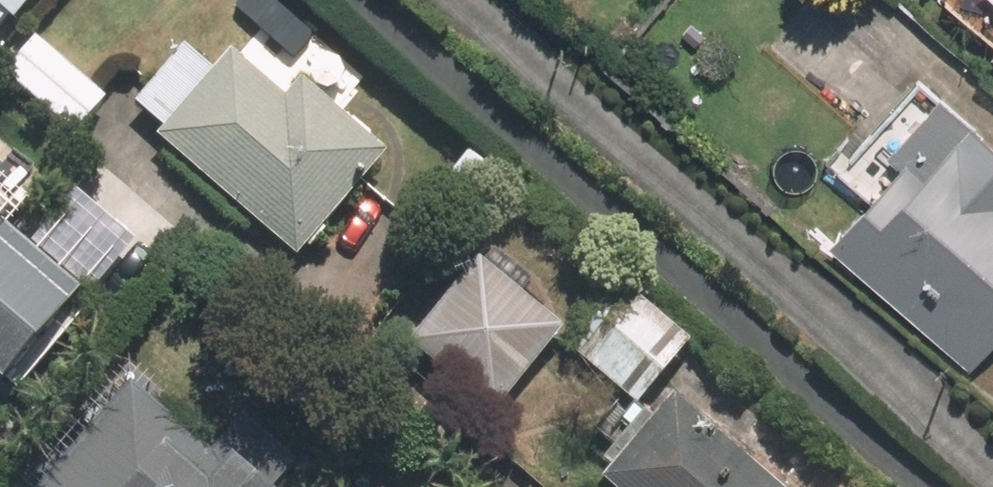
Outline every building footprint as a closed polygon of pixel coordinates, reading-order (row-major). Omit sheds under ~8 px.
[(32,0),(0,0),(0,25),(2,22),(9,27),(32,0)] [(992,8),(992,0),(984,0),(992,8)] [(0,78),(0,80),(71,140),(103,102),(32,41),(0,78)] [(180,51),(130,108),(156,131),(148,140),(292,263),(383,159),(296,84),(280,102),(225,55),(208,75),(180,51)] [(964,374),(992,341),(992,148),(918,83),(841,171),(869,195),(821,250),(964,374)] [(76,305),(0,238),(0,391),(76,305)] [(479,248),(398,351),(488,422),(559,333),(520,301),(530,288),(479,248)] [(616,291),(566,354),(635,409),(685,346),(616,291)] [(299,460),(243,412),(207,452),(128,384),(39,486),(250,486),(248,485),(255,477),(267,486),(276,486),(299,460)] [(654,393),(595,465),(606,474),(594,486),(767,486),(654,393)]
